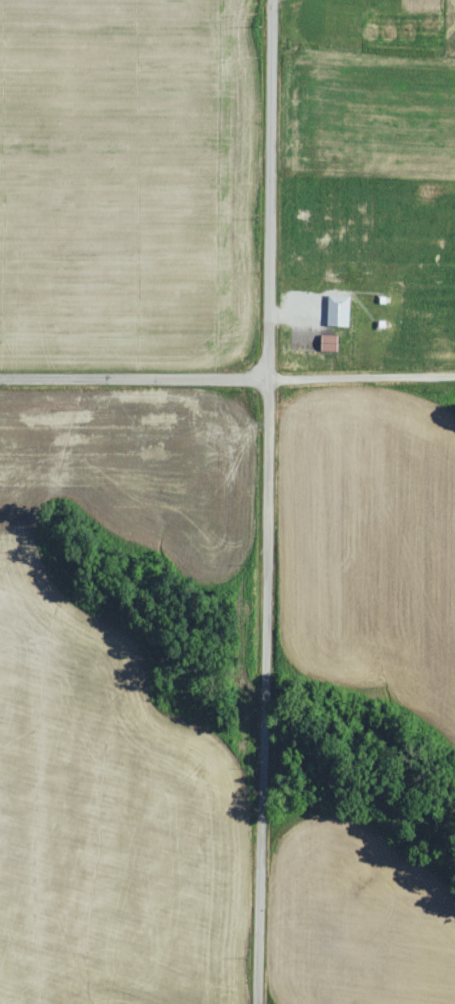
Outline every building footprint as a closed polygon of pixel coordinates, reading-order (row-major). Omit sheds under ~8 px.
[(352,327),(353,296),(330,295),(329,327),(352,327)] [(340,352),(340,336),(325,336),(324,351),(340,352)]
